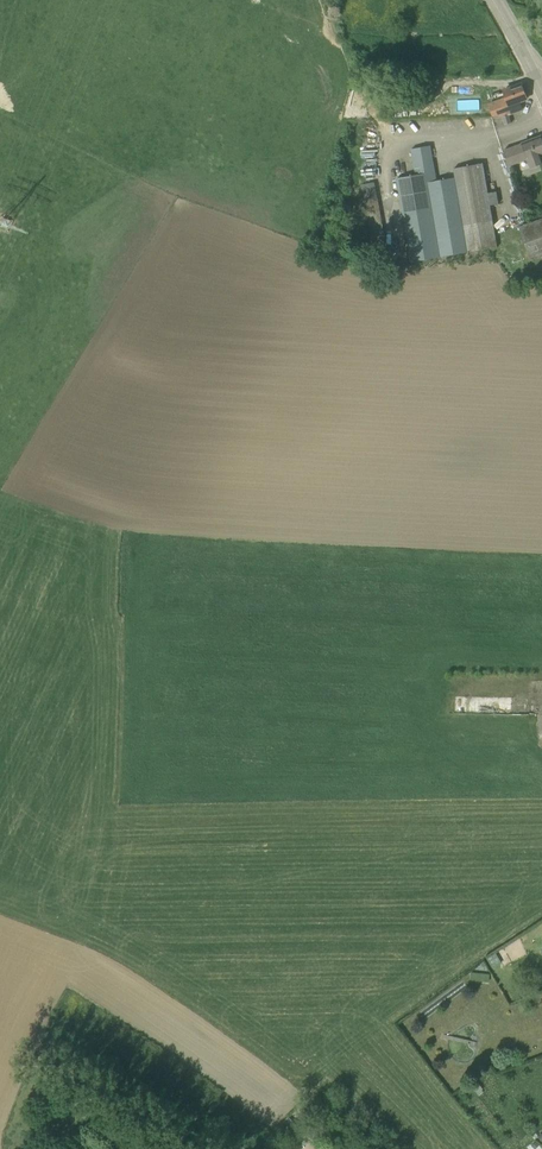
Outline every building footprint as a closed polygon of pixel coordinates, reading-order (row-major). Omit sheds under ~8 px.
[(501,99),(507,115),(509,113),(522,109),(519,101),(527,98),(521,84),(504,90),(505,97),(501,99)] [(510,118),(509,114),(507,115),(503,116),(505,125),(511,123),(510,118)] [(540,154),(541,153),(541,139),(541,136),(504,151),(510,166),(527,159),(530,168),(541,164),(541,158),(540,154)] [(437,180),(431,145),(411,149),(414,168),(415,168),(416,175),(396,178),(411,262),(498,247),(490,204),(499,203),(496,191),(488,192),(483,163),(453,168),(455,177),(437,180)] [(363,182),(370,214),(382,211),(375,179),(363,182)] [(541,256),(541,219),(520,226),(531,260),(541,256)] [(489,956),(493,965),(501,963),(497,953),(489,956)]
